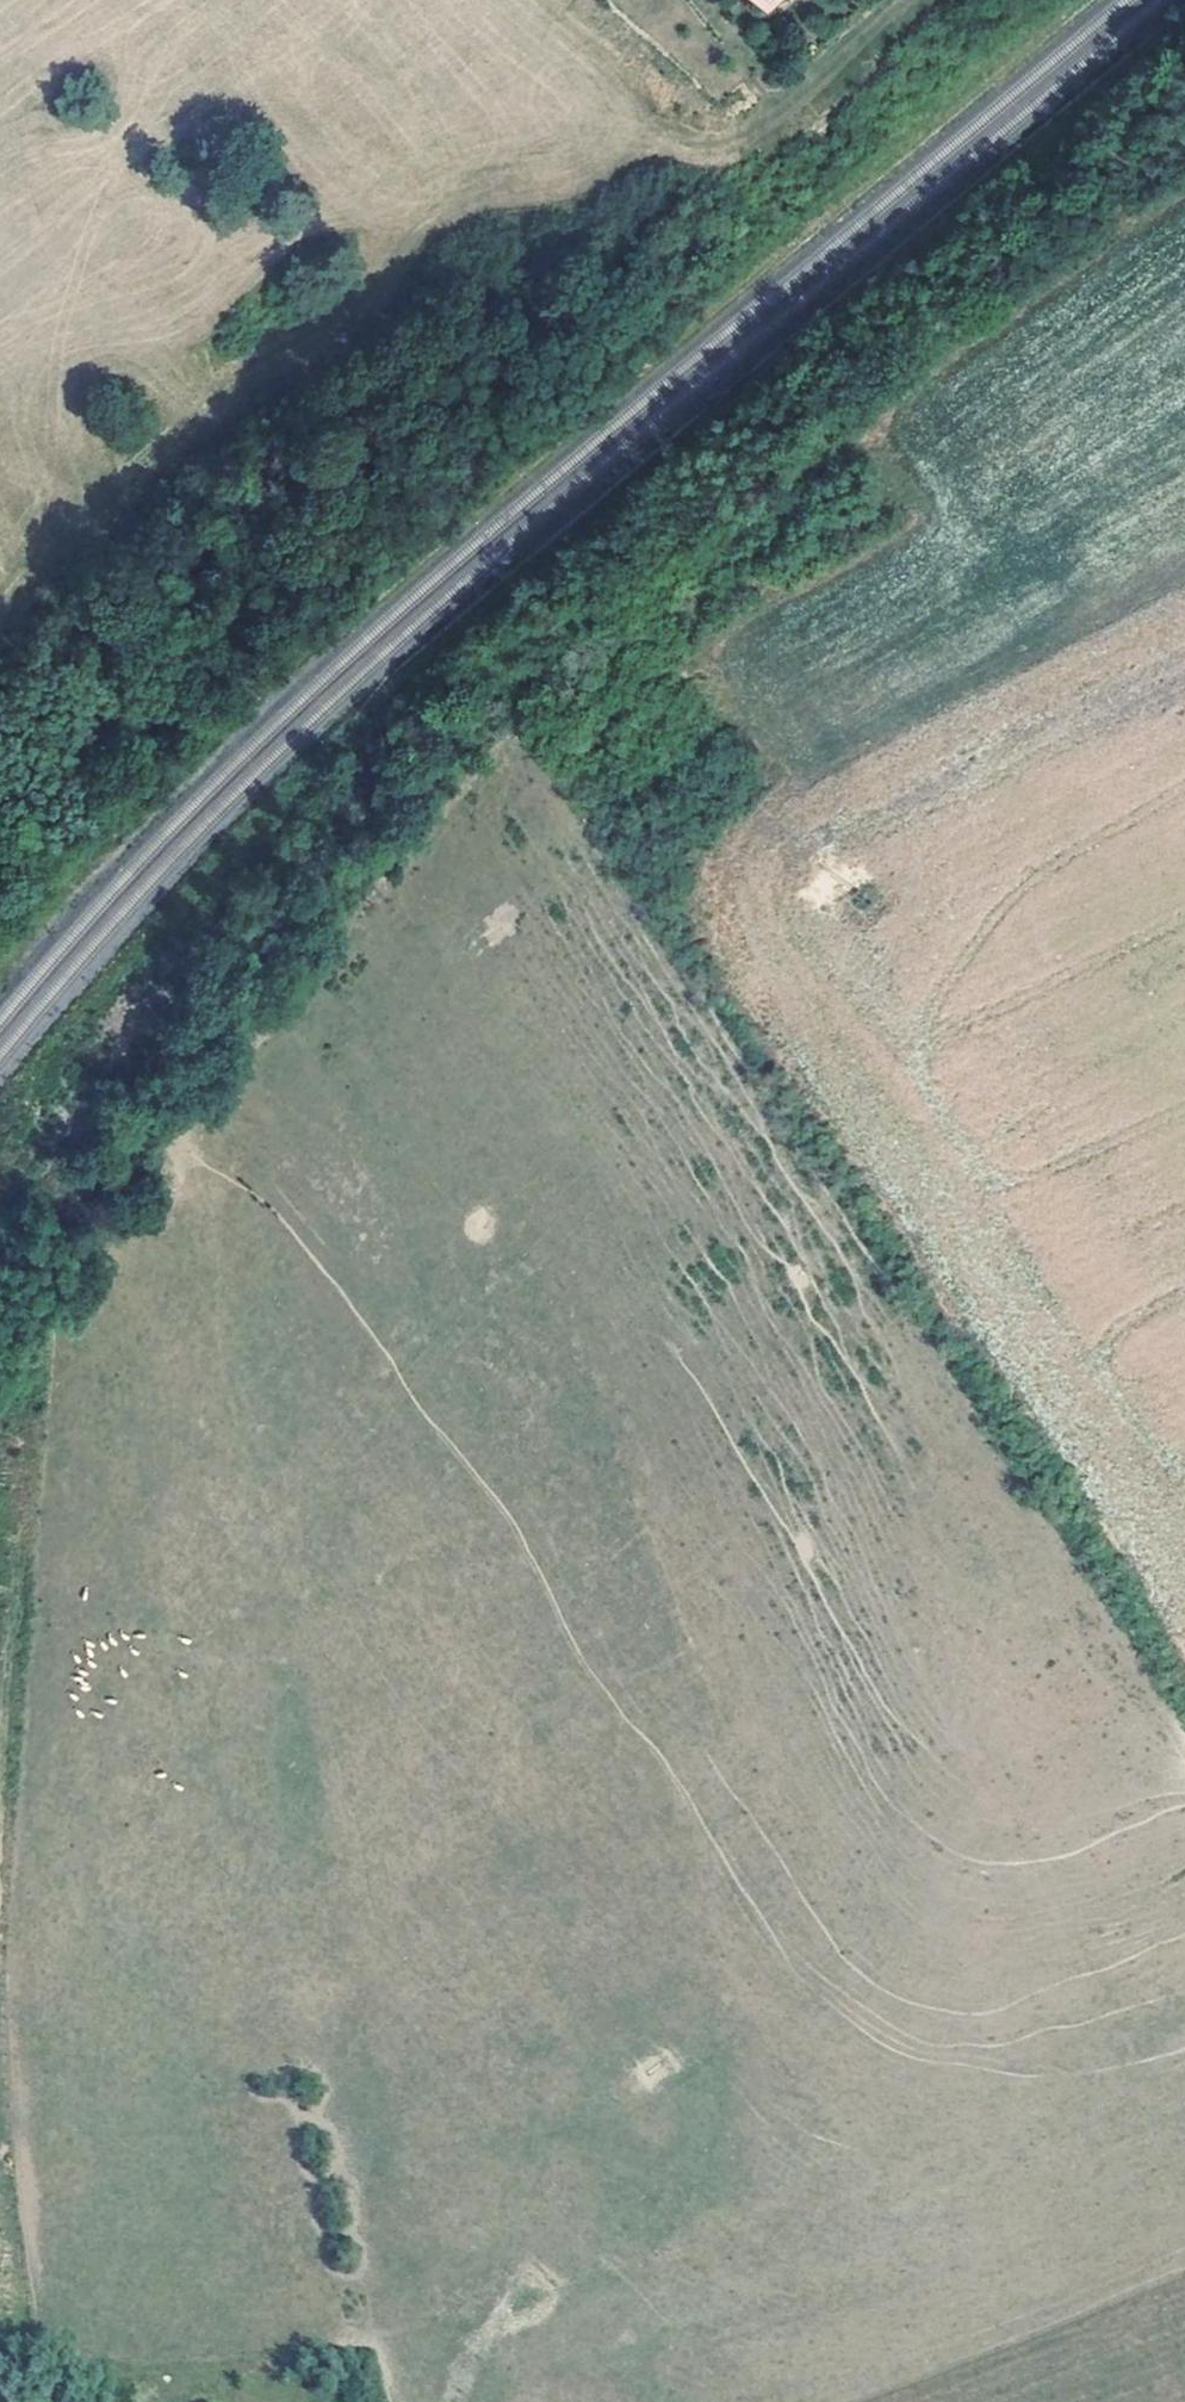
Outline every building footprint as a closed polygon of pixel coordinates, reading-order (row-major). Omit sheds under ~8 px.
[(769,17),(787,0),(753,0),(769,17)]
